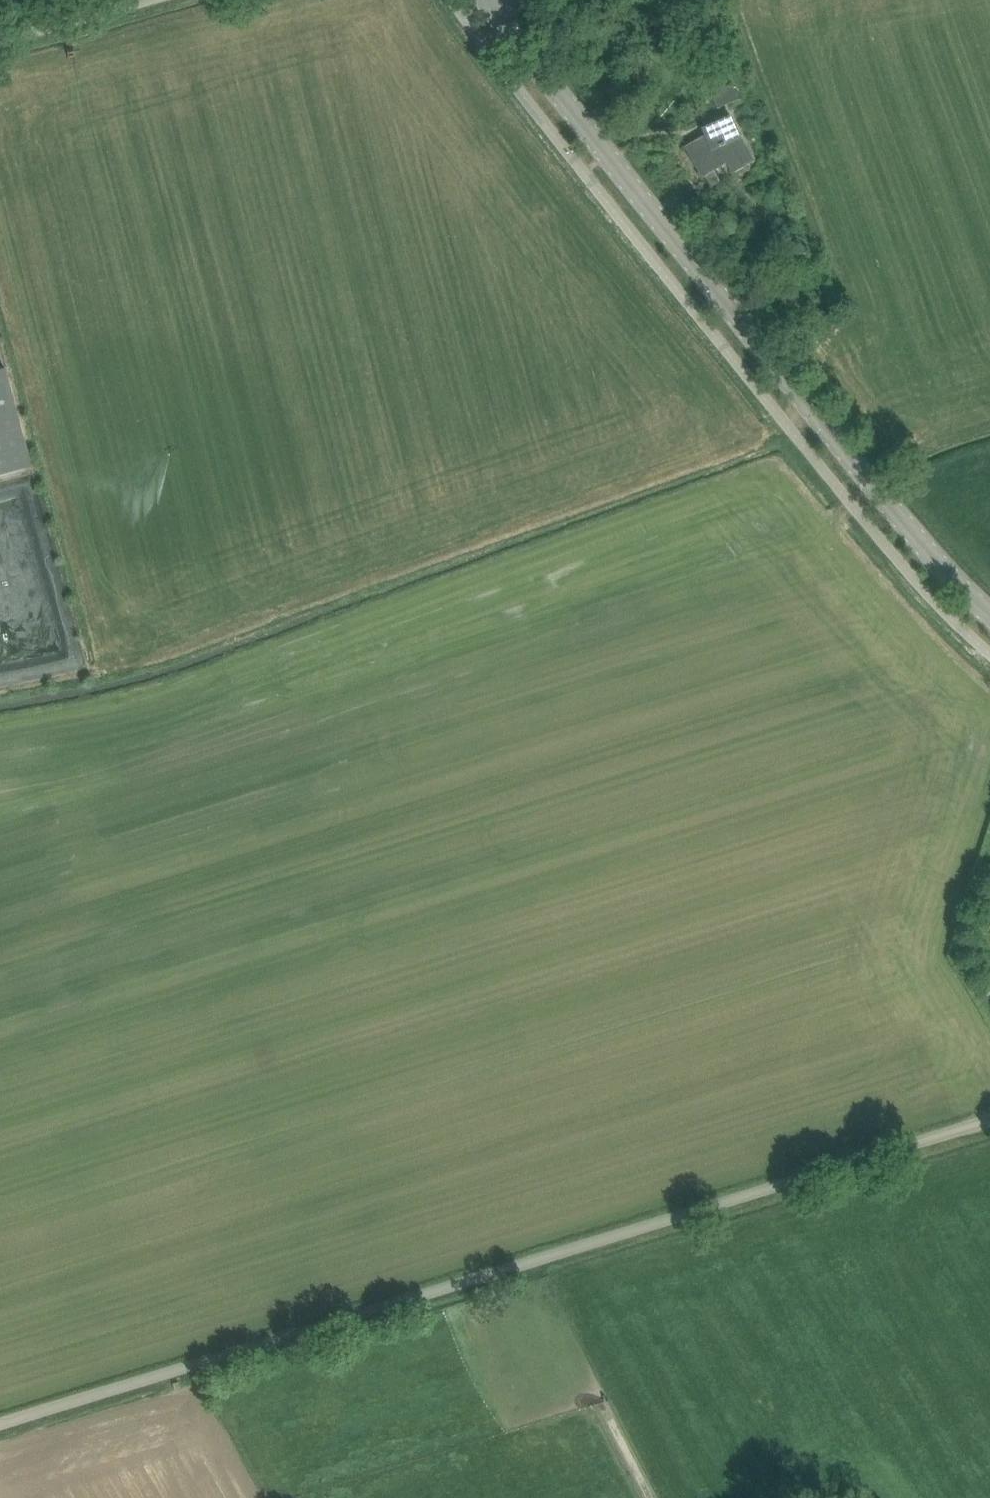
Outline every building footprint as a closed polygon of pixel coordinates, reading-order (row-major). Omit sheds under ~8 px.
[(711,93),(716,108),(738,101),(733,86),(711,93)] [(705,138),(687,148),(703,176),(720,166),(728,162),(733,172),(745,166),(755,160),(733,119),(732,120),(705,130),(708,137),(705,138)] [(5,369),(0,370),(0,475),(32,466),(5,369)]
